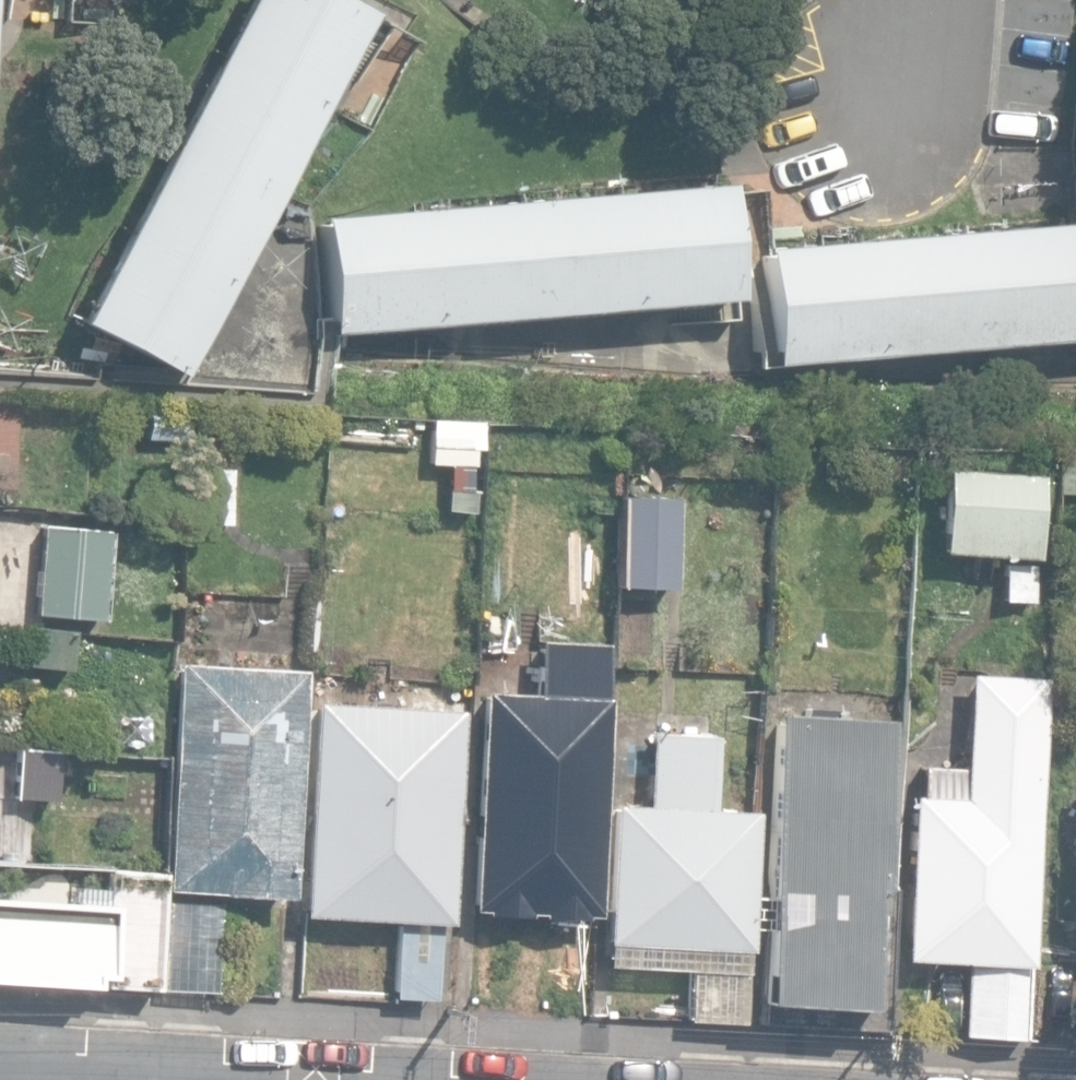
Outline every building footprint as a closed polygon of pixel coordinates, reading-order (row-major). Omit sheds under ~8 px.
[(180,375),(370,12),(346,0),(245,0),(78,321),(180,375)] [(319,217),(329,331),(734,296),(724,183),(319,217)] [(770,364),(1075,337),(1075,221),(760,248),(770,364)] [(145,437),(182,440),(183,410),(147,408),(145,437)] [(1075,492),(1075,457),(1061,456),(1060,491),(1075,492)] [(938,552),(1033,559),(1040,475),(944,467),(938,552)] [(619,584),(675,587),(678,500),(622,497),(619,584)] [(37,613),(103,619),(110,529),(45,523),(45,526),(37,613)] [(1003,600),(1035,600),(1035,562),(1005,563),(1003,600)] [(26,666),(68,670),(72,631),(29,626),(26,666)] [(538,916),(584,918),(584,915),(595,915),(606,698),(608,641),(540,638),(537,693),(483,692),(471,908),(483,909),(483,913),(527,916),(527,912),(538,912),(538,916)] [(220,893),(289,897),(289,896),(303,670),(177,663),(164,888),(220,891),(220,893)] [(962,1034),(1023,1037),(1028,964),(1029,964),(1047,675),(970,670),(964,766),(923,763),(921,794),(913,793),(903,958),(966,961),(962,1034)] [(394,998),(435,999),(439,922),(448,922),(460,710),(367,704),(368,682),(327,680),(326,704),(316,702),(304,915),(399,919),(394,998)] [(780,714),(765,1027),(886,1033),(901,720),(780,714)] [(686,1019),(744,1023),(748,948),(750,948),(751,917),(753,891),(757,810),(712,808),(716,737),(653,733),(649,805),(613,803),(604,966),(688,970),(686,1019)] [(13,797),(78,803),(81,749),(16,744),(13,797)] [(18,861),(20,839),(0,838),(0,860),(18,861)] [(106,986),(158,989),(164,903),(160,903),(158,872),(107,871),(107,902),(107,944),(106,958),(106,986)] [(163,989),(216,992),(222,900),(169,896),(163,989)] [(7,980),(104,988),(106,944),(10,937),(7,980)]
